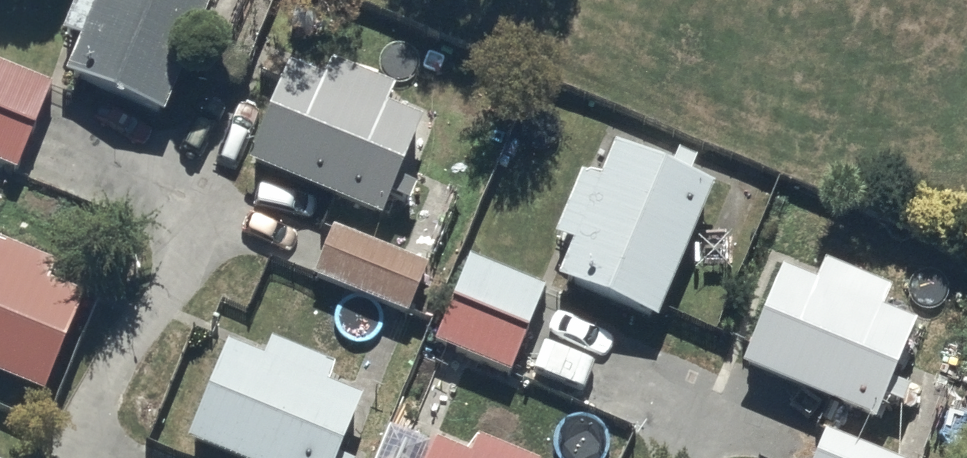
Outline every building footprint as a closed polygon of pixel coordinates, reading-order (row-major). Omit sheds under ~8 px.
[(210,0),(78,0),(58,50),(75,56),(59,94),(157,133),(210,0)] [(0,73),(0,170),(13,176),(48,94),(0,73)] [(393,194),(417,135),(382,121),(390,102),(327,76),(319,96),(292,85),(286,98),(279,95),(244,179),(377,235),(388,211),(407,219),(414,203),(393,194)] [(569,259),(553,296),(652,339),(710,206),(684,194),(692,175),(672,167),(663,188),(610,164),(596,195),(577,187),(549,250),(569,259)] [(426,270),(334,233),(330,232),(310,282),(318,286),(311,305),(339,316),(347,296),(406,320),(426,270)] [(40,409),(87,294),(0,258),(0,392),(40,409)] [(542,292),(468,263),(434,349),(509,378),(542,292)] [(777,283),(737,379),(869,434),(877,415),(895,422),(902,406),(888,399),(912,340),(875,325),(884,302),(823,277),(814,298),(777,283)] [(183,457),(184,457),(339,457),(357,415),(324,401),(335,378),(271,351),(261,373),(226,358),(183,457)] [(822,444),(816,457),(856,457),(822,444)]
